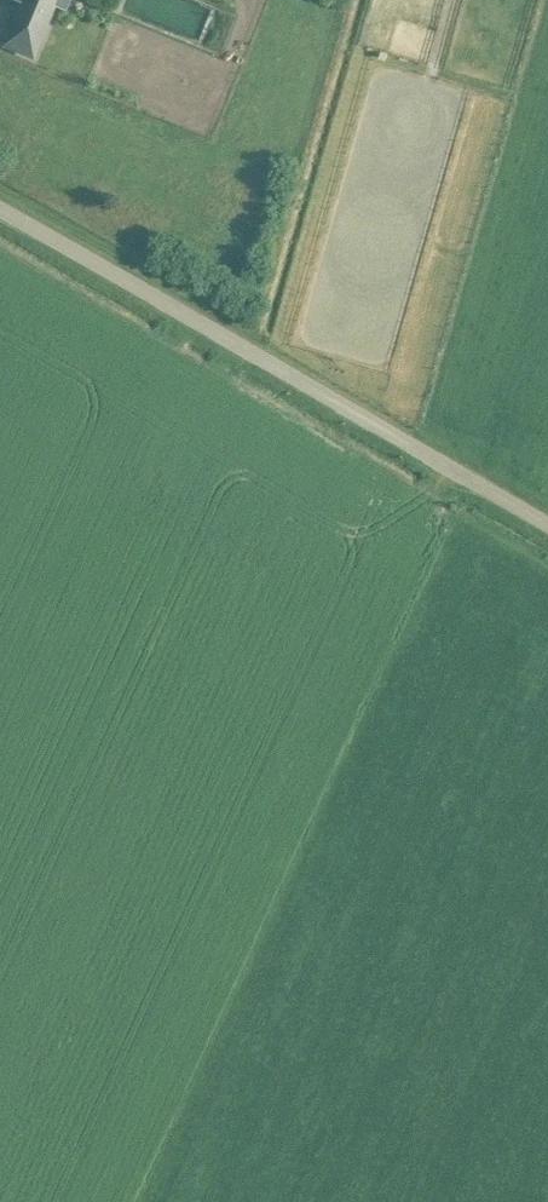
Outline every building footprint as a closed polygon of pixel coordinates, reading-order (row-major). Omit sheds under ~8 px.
[(6,43),(35,55),(57,0),(24,0),(6,43)] [(209,34),(219,6),(208,2),(198,30),(209,34)]
